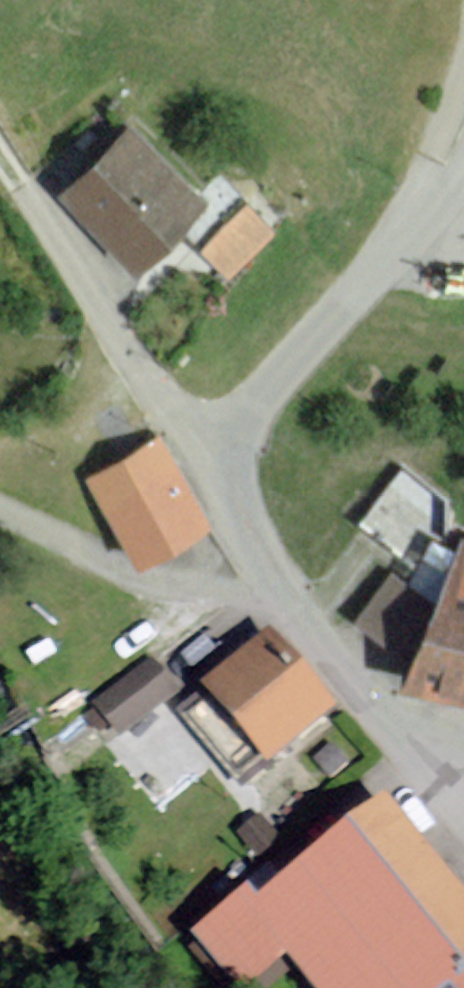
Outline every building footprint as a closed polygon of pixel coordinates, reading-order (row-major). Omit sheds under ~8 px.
[(208,197),(134,120),(58,192),(131,270),(208,197)] [(278,231),(251,204),(204,249),(231,276),(278,231)] [(211,526),(161,434),(88,474),(138,566),(211,526)] [(410,684),(463,696),(463,539),(462,538),(410,684)] [(332,714),(271,639),(205,691),(266,767),(332,714)] [(178,696),(154,662),(91,707),(115,741),(178,696)] [(384,806),(258,906),(250,895),(188,944),(223,987),(259,987),(281,970),(296,987),(463,987),(463,906),(384,806)]
